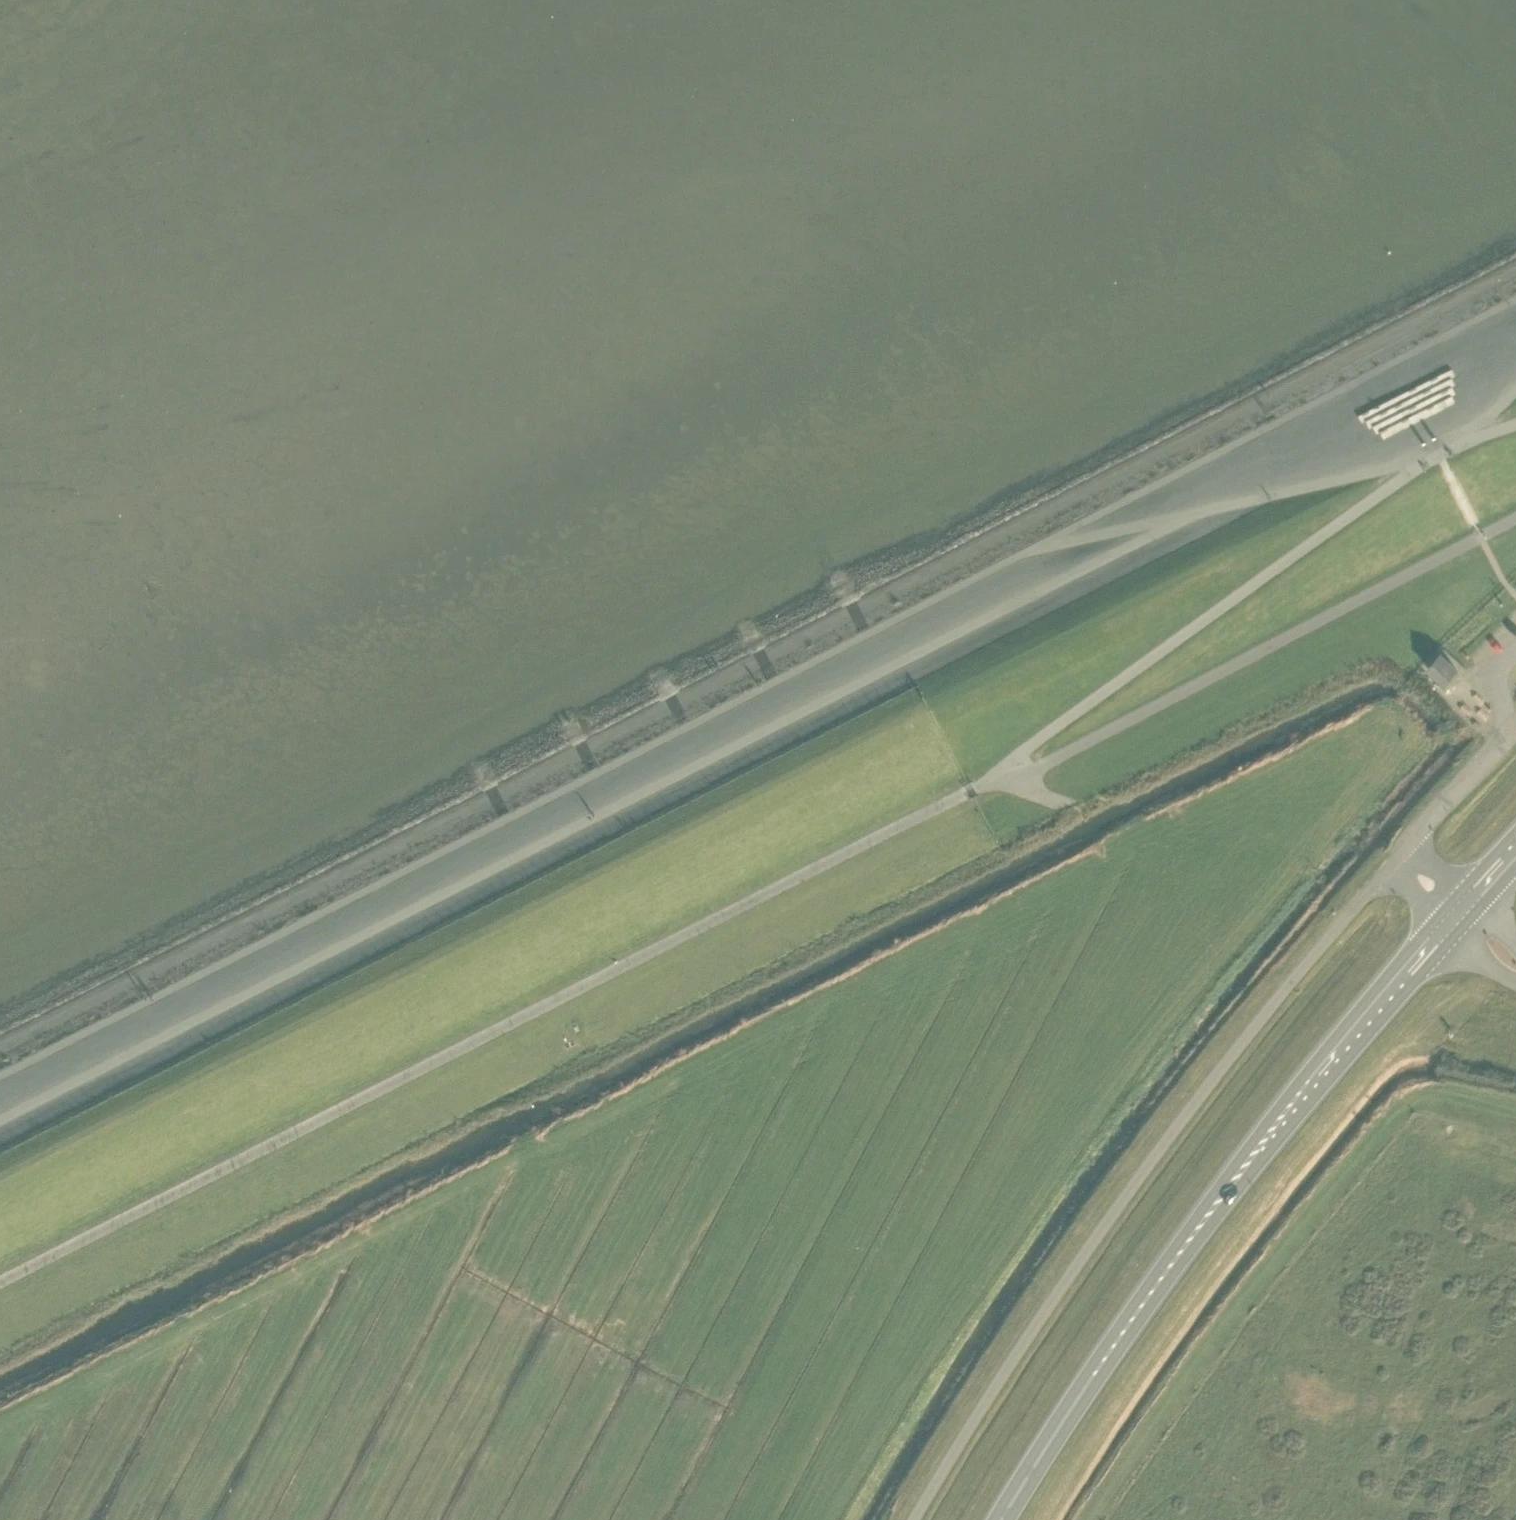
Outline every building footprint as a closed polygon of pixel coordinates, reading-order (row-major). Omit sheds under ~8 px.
[(1457,669),(1440,654),(1428,668),(1445,683),(1457,669)] [(1191,815),(1212,806),(1209,798),(1188,807),(1191,815)]
